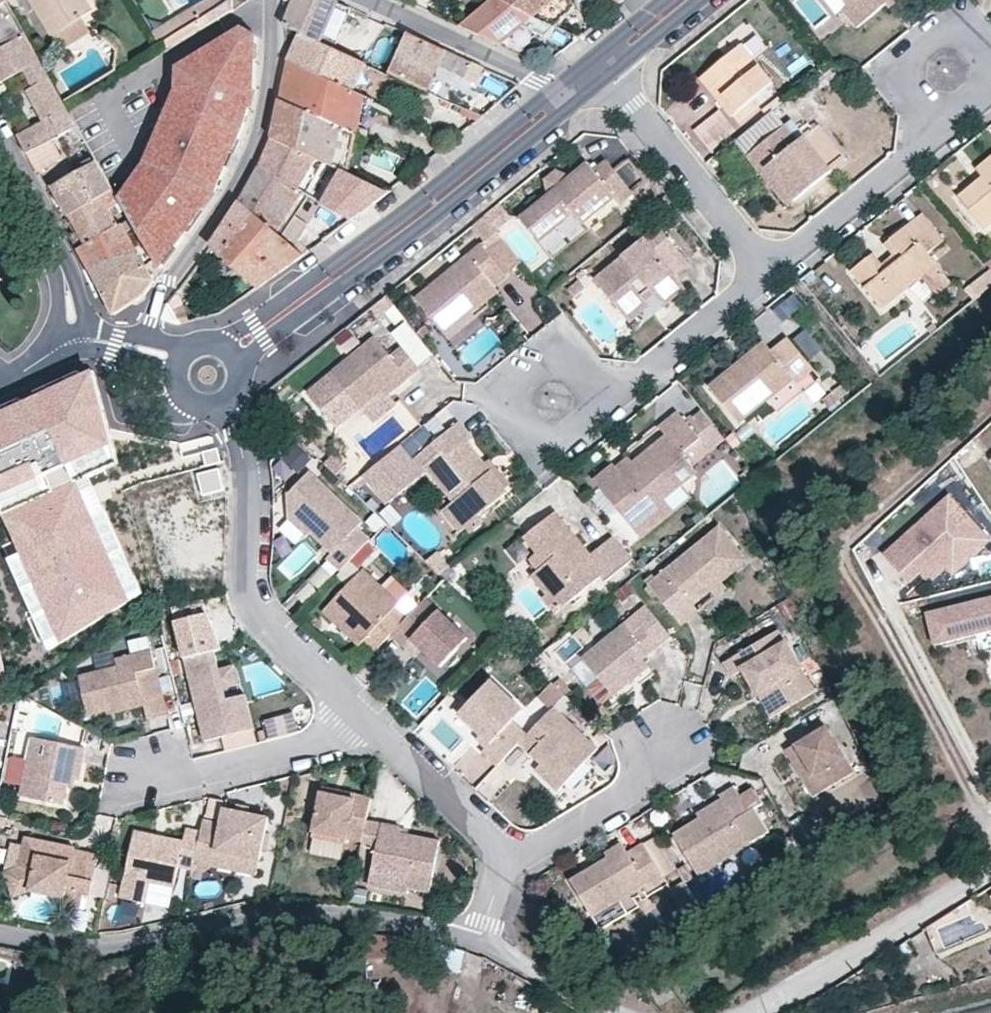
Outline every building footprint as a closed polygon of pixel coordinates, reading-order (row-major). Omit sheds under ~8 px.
[(52,34),(80,16),(90,10),(83,0),(31,0),(52,34)] [(231,9),(231,0),(207,0),(195,8),(206,25),(231,9)] [(299,35),(317,43),(318,41),(320,42),(338,1),(335,0),(294,0),(284,25),(301,32),(299,35)] [(459,26),(499,45),(520,27),(536,34),(544,37),(553,26),(565,17),(574,6),(568,0),(489,0),(459,26)] [(849,8),(856,4),(853,0),(842,0),(849,8)] [(849,8),(844,13),(857,28),(885,7),(881,0),(853,0),(856,4),(849,8)] [(6,2),(0,5),(0,43),(1,45),(23,33),(6,2)] [(153,34),(164,51),(206,25),(195,8),(153,34)] [(88,28),(80,16),(52,34),(59,46),(88,28)] [(257,35),(258,18),(243,26),(257,35)] [(253,108),(257,35),(243,26),(178,65),(177,92),(144,167),(119,201),(120,203),(153,261),(160,272),(219,192),(245,134),(253,108)] [(514,52),(536,34),(520,27),(499,45),(514,52)] [(23,33),(1,45),(0,45),(0,83),(8,79),(6,76),(23,67),(33,87),(27,90),(44,122),(17,136),(26,154),(75,127),(23,33)] [(470,62),(406,33),(388,74),(425,90),(436,65),(463,77),(470,62)] [(317,43),(299,35),(288,60),(352,90),(364,63),(320,42),(318,41),(317,43)] [(723,97),(717,101),(731,118),(772,84),(741,46),(704,75),(723,97)] [(352,90),(288,60),(280,100),(357,135),(365,138),(367,130),(359,128),(365,97),(352,90)] [(700,78),(717,101),(723,97),(704,75),(700,78)] [(357,135),(280,100),(272,139),(348,173),(357,135)] [(710,148),(736,126),(718,105),(692,127),(710,148)] [(747,157),(783,129),(769,111),(734,140),(747,157)] [(747,157),(761,175),(768,169),(795,202),(831,174),(803,140),(797,144),(783,129),(747,157)] [(365,138),(357,135),(348,173),(355,177),(365,138)] [(272,139),(258,169),(302,193),(302,194),(350,222),(389,192),(355,177),(348,173),(272,139)] [(96,163),(85,142),(66,152),(78,173),(96,163)] [(990,168),(990,158),(975,170),(980,177),(990,168)] [(538,241),(574,213),(583,224),(616,199),(619,204),(634,193),(616,170),(608,160),(594,172),(587,164),(520,218),(538,241)] [(648,182),(630,160),(616,170),(634,193),(648,182)] [(96,163),(78,173),(51,188),(67,216),(112,190),(96,163)] [(980,177),(984,181),(959,200),(982,230),(990,223),(990,168),(980,177)] [(258,169),(240,201),(264,222),(277,233),(302,194),(302,193),(258,169)] [(788,207),(795,202),(768,169),(761,175),(788,207)] [(119,201),(112,190),(67,216),(77,232),(70,235),(77,249),(78,248),(119,225),(109,209),(120,203),(119,201)] [(264,222),(240,201),(211,245),(222,254),(239,236),(247,240),(264,222)] [(513,220),(499,203),(484,216),(497,232),(513,220)] [(471,226),(484,242),(497,232),(484,216),(471,226)] [(889,242),(898,255),(902,259),(879,278),(875,272),(866,260),(849,273),(881,313),(936,270),(926,257),(941,245),(920,217),(889,242)] [(277,233),(264,222),(247,240),(239,236),(222,254),(259,286),(303,254),(277,233)] [(121,224),(119,225),(78,248),(90,271),(132,244),(121,224)] [(622,311),(640,296),(652,288),(664,304),(684,288),(674,272),(685,264),(657,229),(595,277),(622,311)] [(484,242),(481,244),(485,249),(501,237),(497,232),(484,242)] [(892,259),(898,255),(889,242),(883,246),(892,259)] [(145,265),(132,244),(90,271),(101,291),(145,265)] [(439,327),(467,304),(473,312),(498,293),(495,288),(507,278),(485,249),(481,244),(416,296),(439,327)] [(880,268),(875,272),(879,278),(902,259),(898,255),(892,259),(880,268)] [(875,272),(880,268),(870,256),(866,260),(875,272)] [(145,295),(154,280),(145,265),(101,291),(114,315),(145,295)] [(990,270),(969,287),(978,298),(990,287),(990,270)] [(585,285),(579,277),(567,286),(573,294),(585,285)] [(783,319),(802,301),(792,290),(773,307),(783,319)] [(386,294),(371,306),(379,316),(394,303),(386,294)] [(648,305),(640,296),(622,311),(628,320),(648,305)] [(185,312),(175,316),(179,324),(188,322),(185,312)] [(421,368),(403,346),(390,355),(372,336),(305,390),(334,426),(358,406),(383,386),(401,371),(407,378),(421,368)] [(767,341),(712,385),(743,423),(797,381),(799,384),(816,370),(791,338),(775,351),(767,341)] [(389,393),(407,378),(401,371),(383,386),(389,393)] [(383,386),(358,406),(371,421),(396,401),(389,393),(383,386)] [(0,439),(0,519),(25,510),(15,480),(76,452),(93,490),(141,474),(114,393),(0,439)] [(712,421),(702,407),(688,418),(679,407),(659,423),(665,431),(631,458),(634,461),(621,471),(614,462),(613,460),(594,475),(639,532),(658,517),(648,505),(696,468),(691,461),(682,449),(700,435),(698,432),(712,421)] [(724,435),(712,421),(698,432),(700,435),(682,449),(691,461),(724,435)] [(459,423),(414,457),(421,467),(426,463),(456,501),(463,496),(478,516),(508,492),(469,442),(472,440),(459,423)] [(301,469),(311,454),(292,442),(282,458),(301,469)] [(634,461),(631,458),(627,452),(614,462),(621,471),(634,461)] [(406,477),(388,454),(365,472),(384,494),(406,477)] [(328,455),(319,465),(331,477),(341,467),(328,455)] [(362,519),(307,467),(287,488),(288,505),(311,526),(309,528),(332,549),(326,555),(340,567),(369,536),(356,524),(362,519)] [(759,478),(752,470),(744,477),(750,485),(759,478)] [(157,607),(104,490),(14,524),(32,562),(16,569),(60,665),(157,607)] [(953,571),(990,538),(950,492),(883,551),(908,579),(919,570),(923,566),(929,574),(932,576),(946,563),(953,571)] [(463,496),(456,501),(450,506),(466,526),(478,516),(463,496)] [(309,528),(311,526),(288,505),(289,509),(309,528)] [(581,539),(559,512),(528,537),(541,553),(552,565),(540,573),(536,576),(552,595),(572,579),(583,593),(630,555),(615,537),(593,554),(586,545),(580,549),(576,543),(581,539)] [(205,520),(202,535),(221,538),(224,524),(205,520)] [(718,523),(647,581),(680,622),(697,608),(692,602),(720,579),(747,557),(718,523)] [(586,545),(581,539),(576,543),(580,549),(586,545)] [(531,561),(540,573),(552,565),(541,553),(531,561)] [(929,574),(923,566),(919,570),(926,577),(929,574)] [(410,614),(362,569),(322,611),(359,646),(364,640),(375,650),(391,634),(410,614)] [(720,579),(692,602),(697,608),(726,585),(720,579)] [(927,607),(934,639),(990,626),(990,593),(927,607)] [(461,631),(425,597),(410,614),(391,634),(404,647),(412,639),(434,660),(461,631)] [(645,602),(622,621),(630,630),(641,621),(658,642),(670,633),(645,602)] [(630,630),(622,621),(582,653),(613,692),(643,668),(640,664),(645,660),(642,656),(658,642),(641,621),(630,630)] [(217,669),(205,624),(176,631),(204,741),(252,729),(244,694),(224,699),(222,689),(217,669)] [(817,690),(779,628),(726,660),(735,674),(746,667),(760,691),(766,687),(782,711),(817,690)] [(165,715),(150,650),(114,659),(116,666),(77,676),(86,714),(105,710),(112,708),(113,712),(142,705),(146,720),(165,715)] [(236,685),(231,665),(217,669),(222,689),(236,685)] [(523,710),(491,679),(458,714),(489,743),(481,751),(497,766),(519,743),(526,735),(512,721),(523,710)] [(782,711),(766,687),(760,691),(776,715),(782,711)] [(565,717),(554,706),(537,724),(548,734),(565,717)] [(274,745),(301,734),(293,715),(266,726),(274,745)] [(526,735),(519,743),(540,764),(546,769),(540,775),(557,791),(598,748),(565,717),(548,734),(537,724),(526,735)] [(825,726),(793,745),(821,792),(853,773),(825,726)] [(84,748),(31,737),(19,796),(63,805),(66,786),(68,778),(74,779),(77,780),(84,748)] [(821,792),(793,745),(784,750),(813,797),(821,792)] [(540,775),(546,769),(540,764),(535,770),(540,775)] [(750,844),(736,821),(749,813),(749,812),(740,798),(734,787),(720,796),(722,799),(724,803),(699,819),(672,834),(697,875),(750,844)] [(319,795),(353,802),(354,797),(320,790),(319,795)] [(759,805),(751,791),(740,798),(749,812),(757,807),(759,805)] [(353,802),(319,795),(310,839),(345,846),(346,841),(361,844),(365,821),(370,800),(354,797),(353,802)] [(722,799),(696,814),(699,819),(724,803),(722,799)] [(247,807),(236,804),(235,811),(246,814),(247,807)] [(771,831),(757,807),(749,812),(749,813),(736,821),(750,844),(771,831)] [(235,811),(223,809),(220,824),(202,820),(200,832),(193,862),(212,866),(215,852),(259,861),(267,818),(246,814),(235,811)] [(400,828),(365,821),(361,844),(360,846),(375,848),(371,866),(387,869),(383,889),(404,893),(405,887),(428,892),(438,842),(399,833),(400,828)] [(115,843),(119,826),(110,824),(106,842),(115,843)] [(182,841),(133,831),(120,899),(144,904),(149,882),(173,887),(177,867),(192,870),(193,862),(200,832),(185,829),(182,841)] [(58,845),(24,837),(18,867),(2,875),(14,897),(29,889),(63,896),(64,889),(83,893),(89,894),(98,855),(72,849),(71,854),(57,851),(58,845)] [(642,844),(626,853),(621,844),(604,854),(606,858),(569,880),(591,917),(644,885),(648,890),(664,880),(642,844)] [(72,847),(58,845),(57,851),(71,854),(72,849),(72,847)] [(259,861),(215,852),(212,866),(256,875),(259,861)] [(387,869),(371,866),(367,886),(383,889),(387,869)] [(116,885),(107,883),(104,898),(113,900),(116,885)] [(83,893),(64,889),(63,896),(61,905),(80,909),(83,893)]
